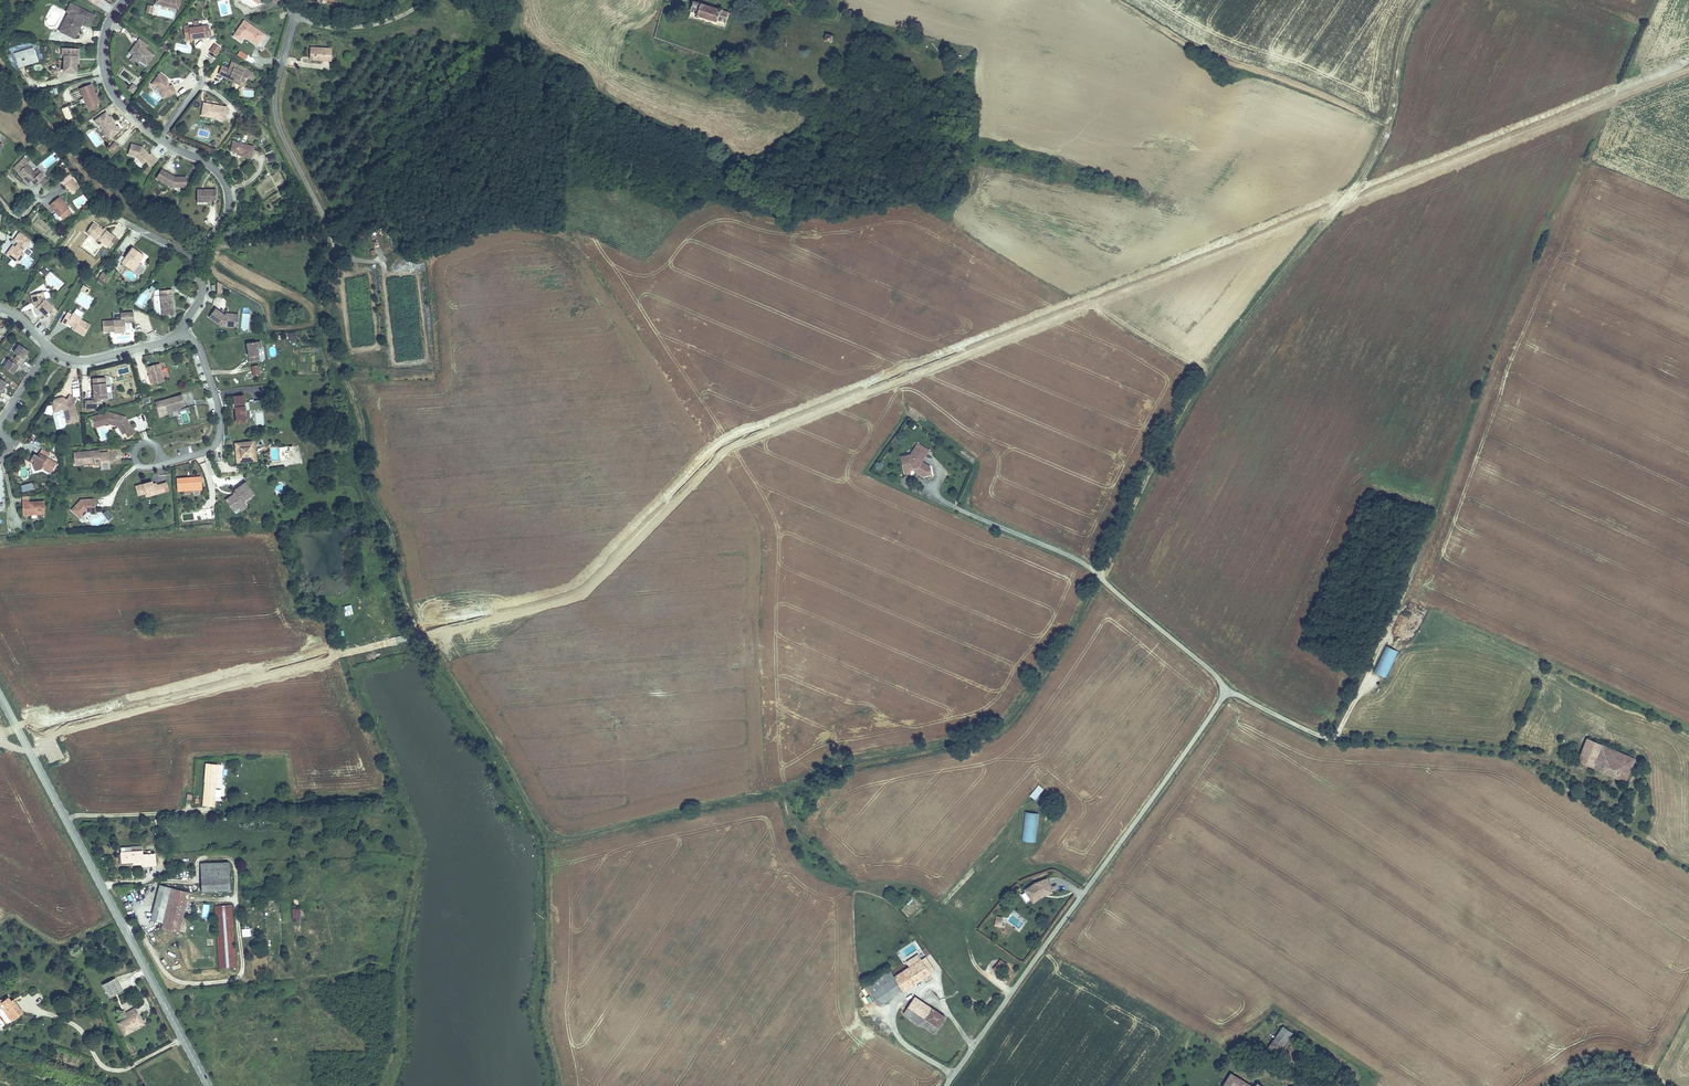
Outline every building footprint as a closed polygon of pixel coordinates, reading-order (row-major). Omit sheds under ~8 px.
[(159,0),(156,0),(155,6),(178,11),(180,0),(176,0),(175,6),(159,3),(159,0)] [(695,1),(692,13),(728,23),(731,11),(695,1)] [(94,16),(70,3),(66,11),(68,12),(59,31),(74,39),(79,29),(77,28),(79,25),(81,26),(84,21),(90,24),(90,23),(94,16)] [(240,44),(243,39),(256,48),(263,38),(244,25),(233,39),(240,44)] [(210,40),(209,28),(189,30),(189,27),(184,28),(185,36),(190,36),(190,42),(210,40)] [(827,31),(825,39),(834,41),(836,33),(827,31)] [(139,40),(134,47),(135,48),(133,50),(131,50),(129,54),(133,57),(131,59),(138,64),(139,62),(146,67),(154,57),(145,50),(148,47),(139,40)] [(80,55),(81,47),(68,46),(67,53),(66,53),(63,69),(76,71),(78,55),(80,55)] [(215,47),(210,54),(216,58),(221,51),(215,47)] [(312,51),(313,63),(325,62),(325,64),(332,64),(331,50),(312,51)] [(136,67),(138,64),(131,59),(129,62),(136,67)] [(224,69),(220,76),(225,78),(226,76),(232,79),(231,80),(231,82),(235,84),(236,82),(240,84),(243,82),(246,83),(248,80),(253,82),(254,78),(249,76),(248,75),(249,73),(245,71),(245,70),(233,65),(230,71),(224,69)] [(162,100),(175,95),(171,87),(169,88),(167,88),(166,84),(167,83),(167,82),(159,75),(151,86),(159,92),(162,100)] [(90,94),(86,84),(75,89),(83,108),(92,104),(94,103),(91,96),(90,96),(89,94),(90,94)] [(134,96),(138,90),(134,86),(129,93),(134,96)] [(223,122),(226,110),(203,105),(200,117),(223,122)] [(63,107),(64,119),(71,118),(70,107),(63,107)] [(109,115),(106,111),(95,119),(97,123),(100,124),(102,127),(101,129),(103,129),(106,133),(108,131),(111,136),(118,132),(119,129),(116,126),(114,125),(112,123),(113,122),(111,118),(111,116),(109,115)] [(113,151),(118,145),(114,141),(109,147),(113,151)] [(149,154),(142,147),(140,147),(139,147),(139,146),(131,143),(128,154),(135,156),(141,162),(144,159),(146,161),(147,163),(154,156),(151,153),(149,154)] [(254,148),(233,143),(231,152),(239,154),(242,155),(242,158),(251,160),(254,148)] [(40,179),(44,176),(40,169),(37,171),(35,169),(29,158),(31,157),(27,151),(14,160),(28,179),(31,177),(34,182),(40,179)] [(174,179),(175,177),(162,169),(157,178),(172,187),(186,187),(186,177),(178,177),(176,180),(174,179)] [(68,172),(61,176),(68,189),(75,185),(68,172)] [(214,205),(217,194),(198,190),(196,200),(206,203),(214,205)] [(57,194),(50,202),(62,213),(69,206),(57,194)] [(95,239),(96,238),(107,246),(114,236),(103,228),(102,229),(99,227),(93,223),(88,230),(92,234),(91,236),(95,239)] [(23,235),(18,242),(22,245),(23,246),(22,247),(21,247),(19,250),(14,256),(23,263),(28,257),(26,255),(34,243),(23,235)] [(130,245),(118,260),(128,267),(134,260),(135,261),(141,253),(130,245)] [(21,266),(23,263),(14,256),(19,250),(17,249),(11,258),(21,266)] [(44,275),(49,270),(45,266),(40,271),(44,275)] [(95,277),(100,280),(104,275),(99,271),(95,277)] [(155,291),(157,316),(169,315),(166,290),(155,291)] [(33,303),(35,302),(37,304),(35,306),(45,316),(54,307),(45,299),(43,292),(31,295),(33,303)] [(143,293),(137,302),(142,306),(148,297),(143,293)] [(204,317),(217,325),(228,324),(227,313),(220,313),(209,308),(204,317)] [(75,329),(85,336),(91,325),(82,319),(83,317),(74,312),(73,314),(69,311),(62,322),(67,325),(68,323),(74,326),(76,327),(75,329)] [(135,325),(134,316),(121,316),(122,323),(103,324),(104,335),(115,334),(115,336),(124,336),(126,334),(126,326),(135,325)] [(254,345),(241,347),(243,366),(253,365),(252,351),(255,351),(254,345)] [(27,355),(29,352),(19,346),(14,353),(18,356),(13,363),(9,361),(4,368),(13,375),(15,372),(17,369),(18,370),(26,358),(25,358),(27,355)] [(152,384),(164,381),(159,363),(146,367),(148,371),(152,384)] [(97,400),(108,399),(106,376),(93,377),(94,388),(95,388),(95,390),(94,390),(95,400),(97,400)] [(38,420),(47,396),(39,393),(30,417),(28,424),(22,421),(21,423),(29,426),(32,418),(38,420)] [(54,405),(60,408),(61,408),(62,408),(65,411),(68,424),(79,421),(74,404),(74,403),(77,399),(70,394),(67,399),(64,397),(64,398),(63,398),(61,398),(61,397),(55,398),(54,402),(54,404),(54,405)] [(185,407),(182,396),(161,401),(164,412),(176,409),(185,407)] [(245,400),(245,398),(235,399),(235,406),(232,406),(233,410),(235,410),(236,424),(245,424),(245,421),(247,421),(246,418),(245,418),(244,412),(246,412),(246,409),(244,409),(243,400),(245,400)] [(263,408),(249,409),(250,418),(263,417),(263,408)] [(127,420),(125,417),(108,412),(92,417),(95,425),(108,422),(109,423),(117,426),(122,435),(125,433),(127,437),(135,432),(133,428),(131,429),(127,422),(126,422),(125,421),(127,420)] [(236,459),(237,464),(243,463),(242,462),(249,461),(249,462),(255,462),(254,456),(251,457),(250,450),(253,449),(253,444),(235,446),(235,452),(237,451),(238,458),(236,459)] [(905,452),(907,465),(917,465),(927,473),(935,472),(933,466),(926,460),(929,456),(919,447),(914,451),(905,452)] [(288,460),(288,451),(292,451),(292,448),(281,448),(280,460),(288,460)] [(37,456),(33,454),(30,459),(34,461),(32,464),(33,470),(39,469),(40,467),(49,473),(55,464),(46,458),(49,454),(41,450),(38,454),(40,455),(38,457),(37,456)] [(94,455),(93,451),(73,454),(74,466),(94,464),(94,466),(100,466),(100,464),(109,463),(108,453),(99,454),(99,455),(94,455)] [(175,492),(200,492),(200,479),(175,480),(175,492)] [(22,492),(33,489),(31,482),(20,485),(22,492)] [(151,485),(150,482),(133,486),(136,496),(143,494),(142,492),(152,490),(153,495),(163,492),(161,484),(155,486),(152,487),(151,485)] [(275,489),(281,492),(284,487),(278,483),(275,489)] [(225,504),(232,515),(237,512),(243,508),(242,506),(253,499),(245,488),(234,495),(236,497),(233,499),(225,504)] [(79,500),(70,511),(79,519),(85,512),(89,512),(89,510),(94,510),(93,501),(83,500),(83,503),(81,503),(79,500)] [(28,502),(23,502),(23,514),(44,513),(43,501),(28,502)] [(107,510),(102,513),(108,521),(112,518),(107,510)] [(342,608),(344,616),(353,613),(350,605),(342,608)] [(1385,645),(1373,672),(1386,677),(1398,651),(1385,645)] [(1587,739),(1584,747),(1599,753),(1593,767),(1617,778),(1622,766),(1631,769),(1635,760),(1587,739)] [(1599,753),(1584,747),(1579,761),(1593,767),(1599,753)] [(219,765),(209,764),(206,798),(217,799),(219,765)] [(1625,781),(1631,769),(1622,766),(1617,778),(1625,781)] [(1038,785),(1029,796),(1035,800),(1044,789),(1038,785)] [(1023,812),(1022,841),(1035,842),(1037,813),(1023,812)] [(141,834),(120,835),(121,849),(122,856),(133,856),(133,859),(143,858),(143,860),(155,859),(155,849),(142,850),(141,834)] [(117,860),(133,859),(133,856),(122,856),(121,849),(117,849),(117,860)] [(229,857),(201,857),(202,884),(229,884),(229,857)] [(1025,888),(1031,898),(1040,892),(1051,888),(1047,877),(1035,881),(1025,888)] [(169,893),(171,884),(158,880),(149,914),(162,917),(160,925),(177,929),(185,897),(169,893)] [(171,884),(169,893),(185,897),(187,888),(171,884)] [(1040,892),(1031,898),(1033,900),(1042,894),(1052,891),(1051,888),(1040,892)] [(232,898),(219,898),(215,898),(215,910),(218,966),(235,965),(232,898)] [(1018,931),(1023,923),(1011,915),(1006,924),(1018,931)] [(198,947),(188,948),(190,964),(199,963),(198,947)] [(931,958),(895,980),(902,993),(939,971),(931,958)] [(993,974),(998,978),(1006,969),(1000,965),(993,974)] [(878,1007),(902,993),(895,980),(889,971),(865,986),(878,1007)] [(102,985),(109,997),(121,991),(114,979),(102,985)] [(1,1006),(11,1020),(21,1012),(13,1001),(10,1003),(5,995),(1,998),(0,999),(0,1006),(1,1006)] [(909,1008),(928,1021),(934,1012),(914,999),(909,1008)] [(8,1023),(11,1020),(1,1006),(0,1006),(0,1012),(8,1023)] [(139,1022),(132,1008),(124,1013),(126,1017),(115,1023),(122,1037),(133,1031),(131,1027),(139,1022)] [(909,1008),(907,1010),(927,1023),(928,1021),(909,1008)] [(927,1023),(907,1010),(904,1015),(924,1028),(927,1023)] [(934,1012),(928,1021),(939,1028),(945,1019),(934,1012)] [(1284,1027),(1270,1049),(1279,1055),(1293,1034),(1284,1027)] [(1225,1085),(1252,1085),(1232,1074),(1225,1085)]
